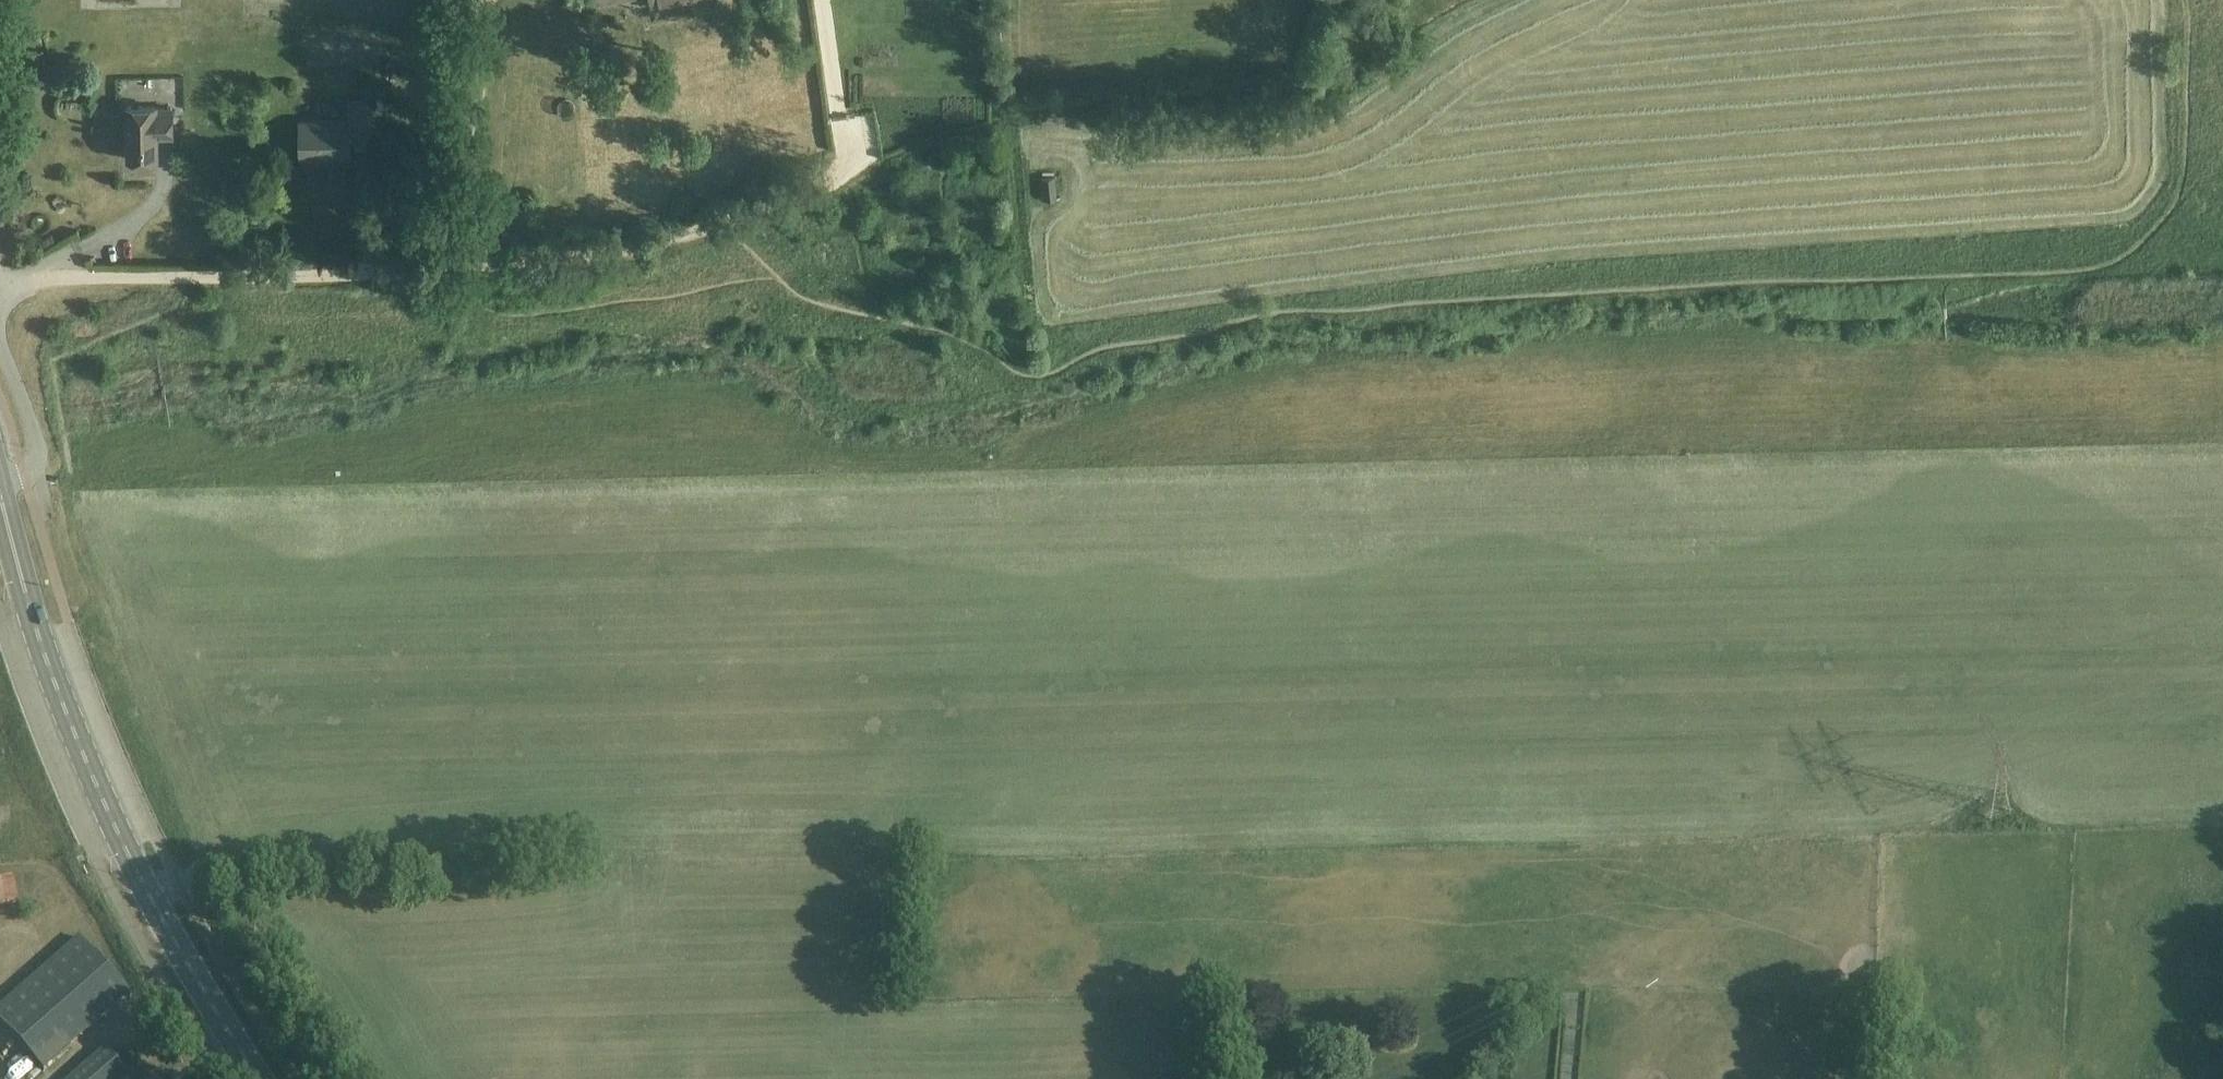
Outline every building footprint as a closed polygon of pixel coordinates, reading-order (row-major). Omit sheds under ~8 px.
[(300,121),(301,156),(350,155),(350,134),(369,134),(368,100),(347,101),(348,120),(300,121)] [(127,107),(128,159),(158,159),(157,137),(173,136),(173,108),(157,108),(157,106),(127,107)] [(64,952),(0,1008),(0,1021),(44,1071),(131,995),(81,938),(64,952)] [(107,1048),(71,1078),(118,1078),(127,1071),(107,1048)]
